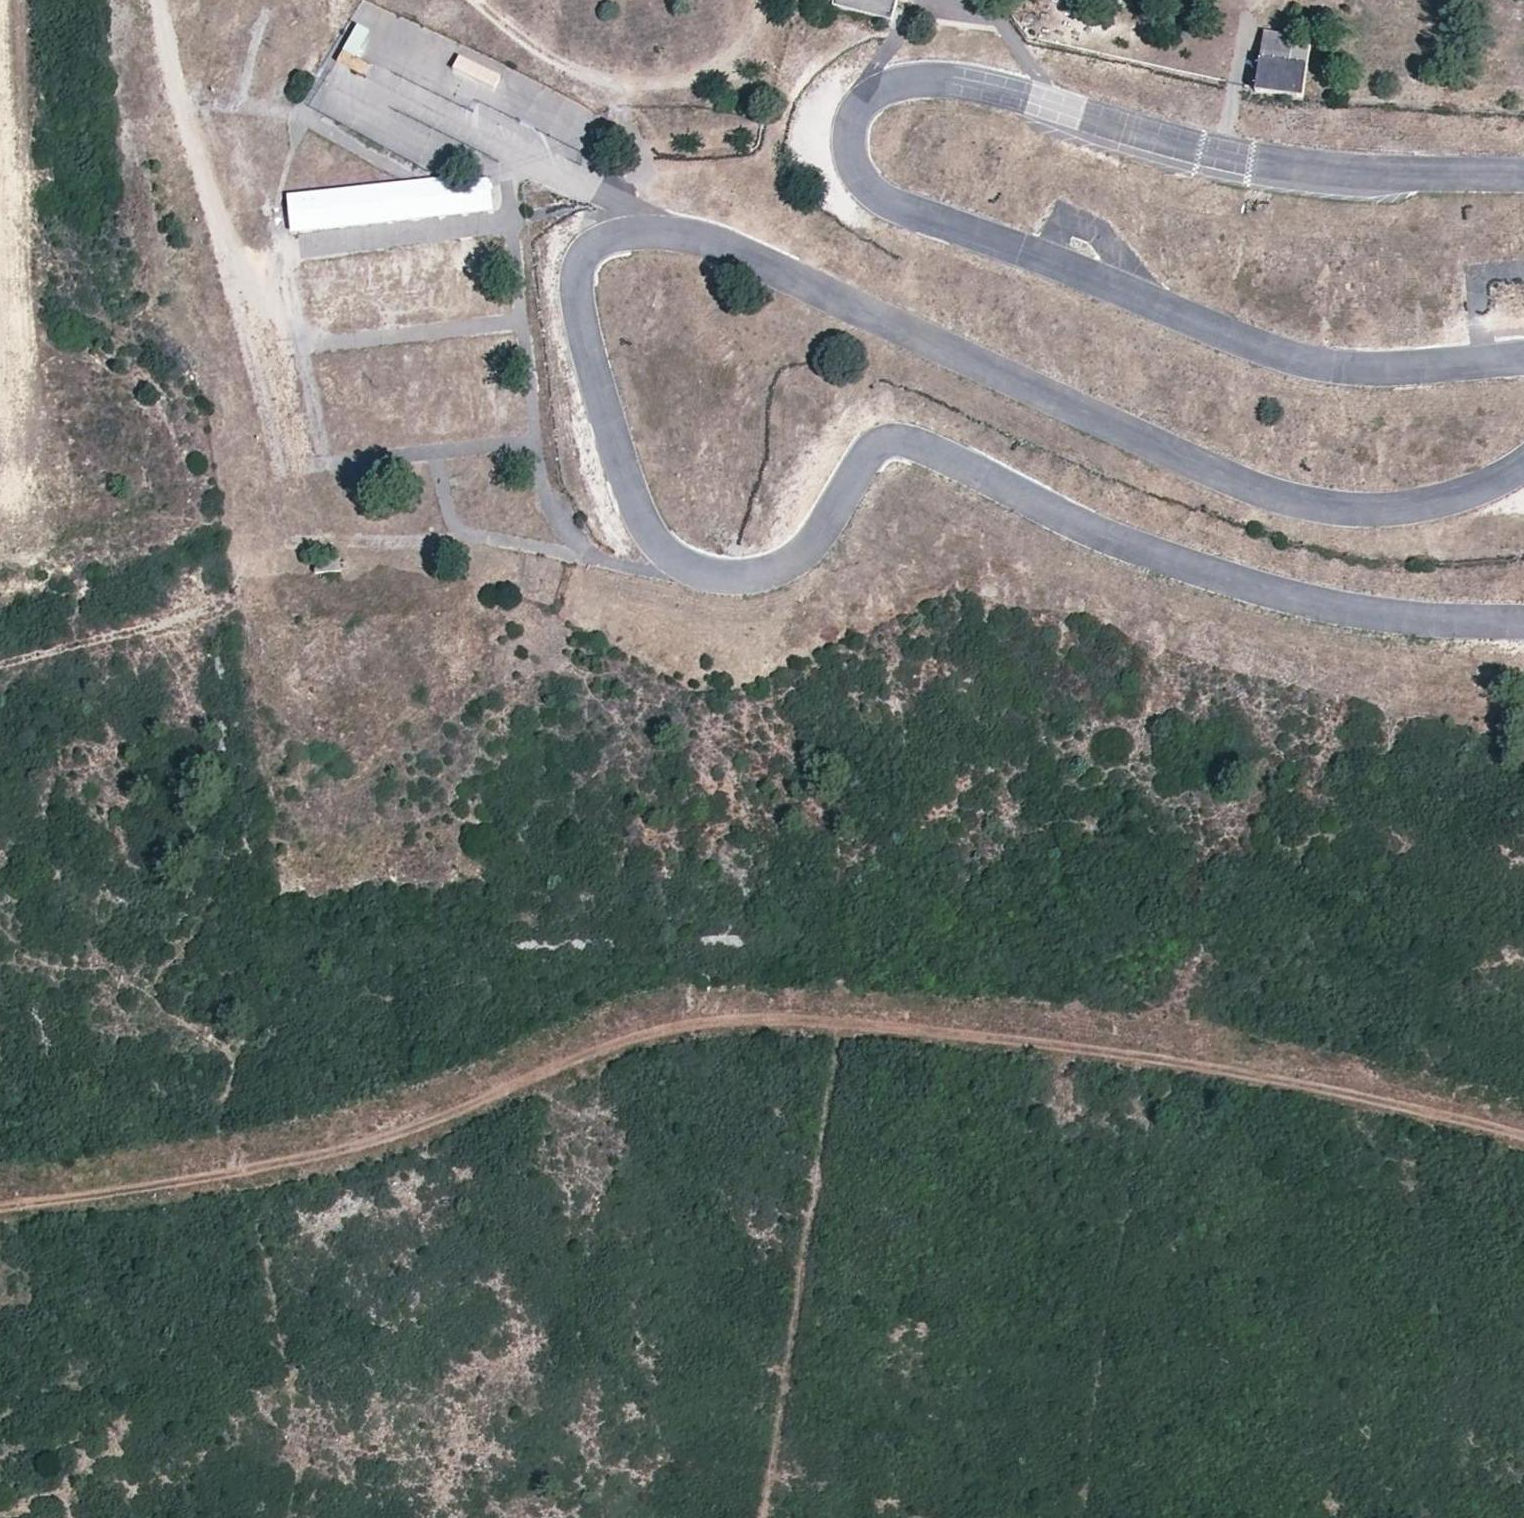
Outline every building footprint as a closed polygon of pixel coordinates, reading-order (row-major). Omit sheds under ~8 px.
[(895,0),(838,0),(837,8),(891,19),(895,0)] [(365,75),(371,64),(359,58),(373,30),(357,23),(338,62),(365,75)] [(1288,76),(1295,39),(1265,35),(1260,71),(1288,76)] [(459,55),(452,69),(496,90),(503,76),(459,55)] [(491,211),(488,178),(477,176),(462,174),(457,174),(289,194),(294,234),(491,211)]
